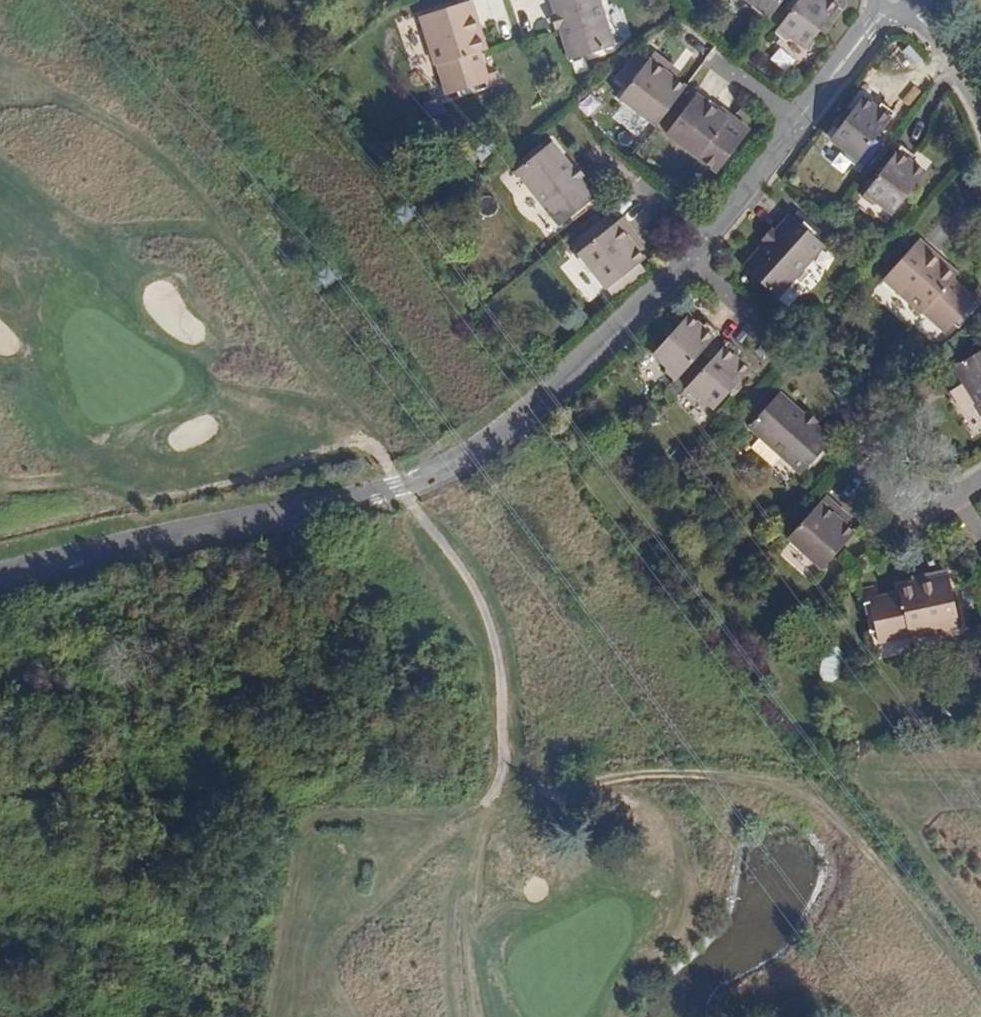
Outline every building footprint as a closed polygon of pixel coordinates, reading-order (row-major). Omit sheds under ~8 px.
[(614,43),(599,0),(551,0),(571,58),(614,43)] [(764,25),(784,0),(731,0),(764,25)] [(830,15),(815,4),(818,0),(797,0),(766,41),(777,49),(785,48),(798,58),(830,15)] [(483,51),(468,1),(418,17),(433,66),(440,64),(448,90),(486,77),(478,52),(483,51)] [(656,54),(618,101),(654,130),(684,89),(674,80),(668,75),(672,69),(656,54)] [(678,74),(672,69),(668,75),(674,80),(678,74)] [(722,121),(714,115),(691,97),(661,136),(712,175),(741,137),(740,129),(729,120),(722,121)] [(875,112),(860,100),(828,143),(841,153),(842,160),(853,168),(892,117),(879,107),(875,112)] [(717,111),(714,115),(722,121),(729,120),(717,111)] [(600,199),(556,145),(521,173),(565,228),(600,199)] [(875,212),(888,222),(921,181),(907,169),(911,164),(898,154),(858,205),(868,213),(875,212)] [(786,210),(738,262),(771,292),(819,240),(786,210)] [(634,243),(640,238),(625,219),(581,254),(609,291),(648,260),(640,250),(634,243)] [(646,244),(640,238),(634,243),(640,250),(646,244)] [(946,329),(980,293),(980,289),(946,255),(942,259),(923,241),(896,269),(915,287),(910,293),(946,329)] [(667,371),(677,380),(720,332),(708,321),(704,326),(690,313),(654,353),(666,364),(667,371)] [(719,411),(754,370),(739,358),(744,353),(732,342),(689,391),(699,400),(706,399),(719,411)] [(980,411),(980,349),(953,367),(980,411)] [(748,433),(800,480),(830,446),(778,399),(748,433)] [(842,515),(848,509),(830,493),(792,535),(826,566),(859,530),(849,521),(842,515)] [(854,515),(848,509),(842,515),(849,521),(854,515)] [(869,591),(878,630),(903,624),(905,631),(955,619),(943,568),(893,580),(894,585),(869,591)]
